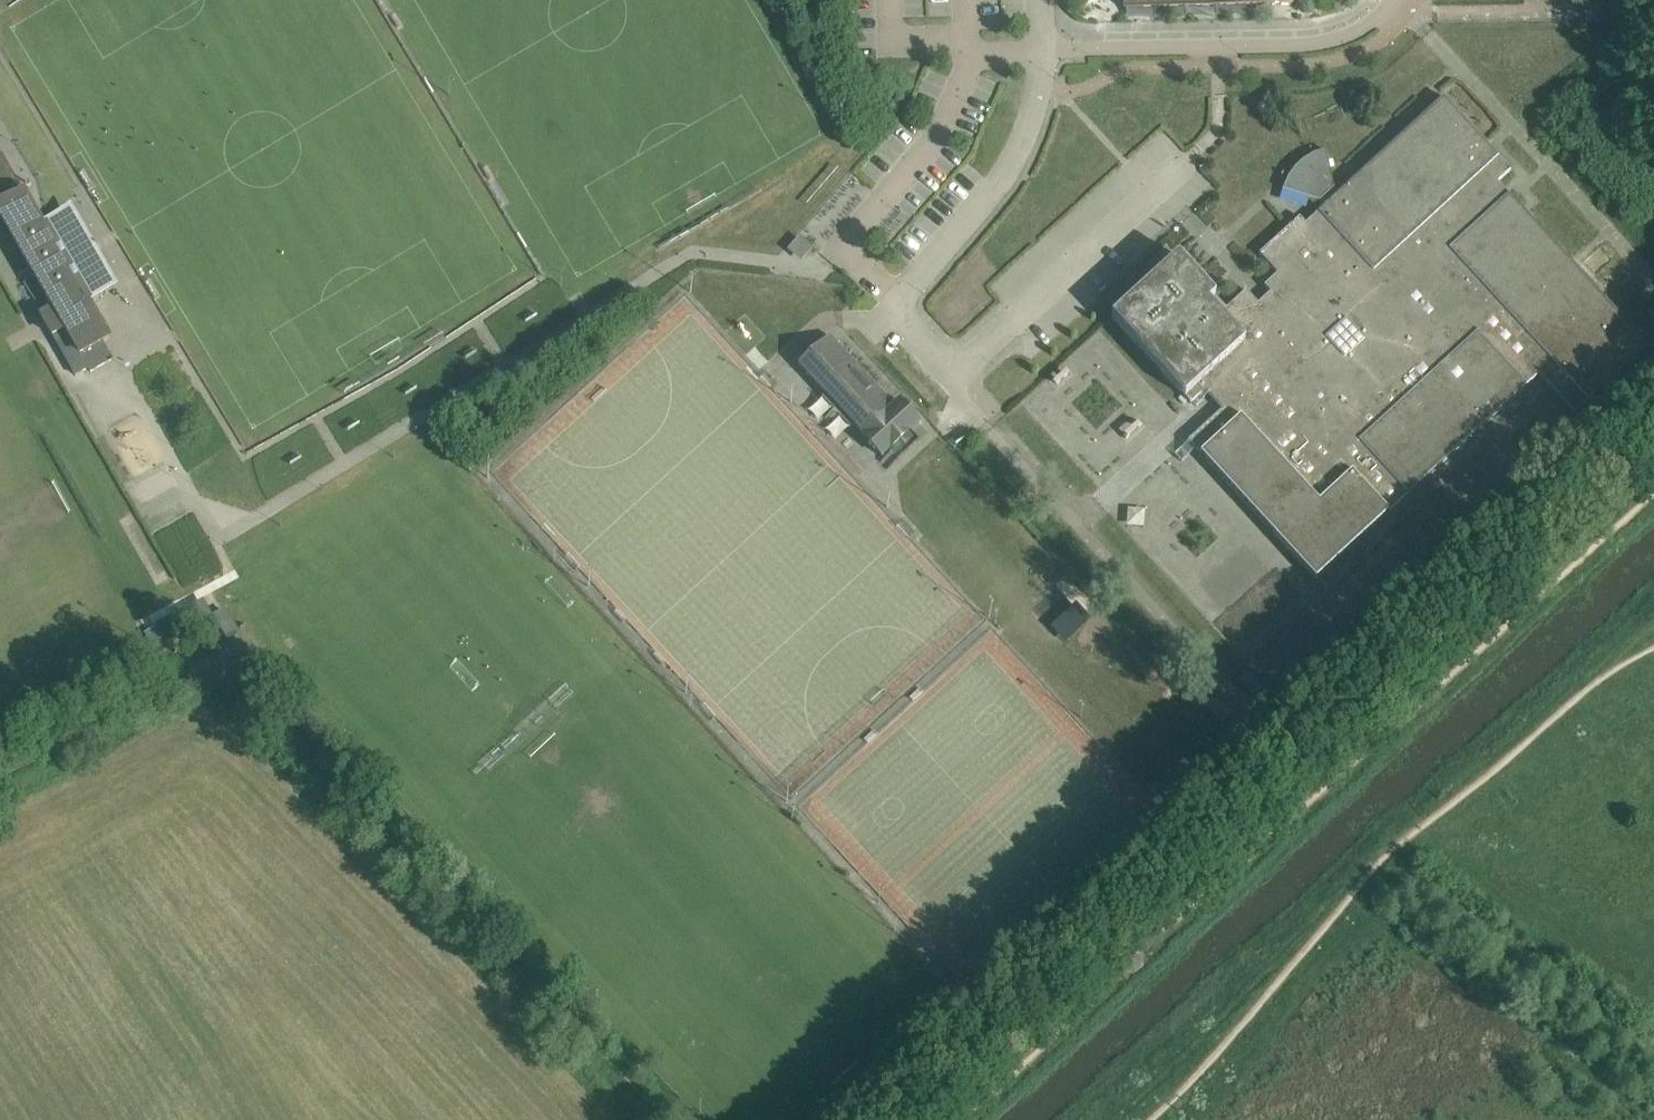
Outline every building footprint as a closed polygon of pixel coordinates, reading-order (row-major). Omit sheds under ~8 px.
[(1124,9),(1293,4),(1294,0),(1123,0),(1124,9)] [(1511,170),(1443,97),(1339,193),(1334,188),(1326,150),(1324,151),(1325,154),(1312,159),(1301,167),(1292,177),(1286,190),(1283,188),(1283,190),(1320,201),(1324,206),(1306,223),(1300,217),(1259,254),(1277,274),(1264,286),(1276,299),(1265,310),(1246,290),(1226,308),(1178,256),(1111,317),(1191,404),(1211,385),(1228,404),(1188,440),(1316,580),(1539,375),(1574,413),(1648,346),(1498,182),(1511,170)] [(0,203),(0,214),(53,309),(42,316),(65,357),(76,376),(88,369),(91,373),(112,360),(102,343),(110,338),(85,295),(87,288),(56,233),(49,232),(24,189),(0,203)] [(811,248),(801,239),(792,249),(802,258),(811,248)] [(830,336),(813,351),(799,364),(863,434),(863,435),(894,406),(830,336)] [(863,434),(862,435),(882,457),(920,423),(900,401),(894,406),(863,435),(863,434)] [(166,619),(156,625),(166,643),(177,638),(214,618),(213,615),(204,599),(166,619)] [(213,615),(214,618),(227,641),(238,634),(224,609),(222,610),(213,615)] [(1140,952),(1136,949),(1120,967),(1124,970),(1136,972),(1143,963),(1140,952)]
